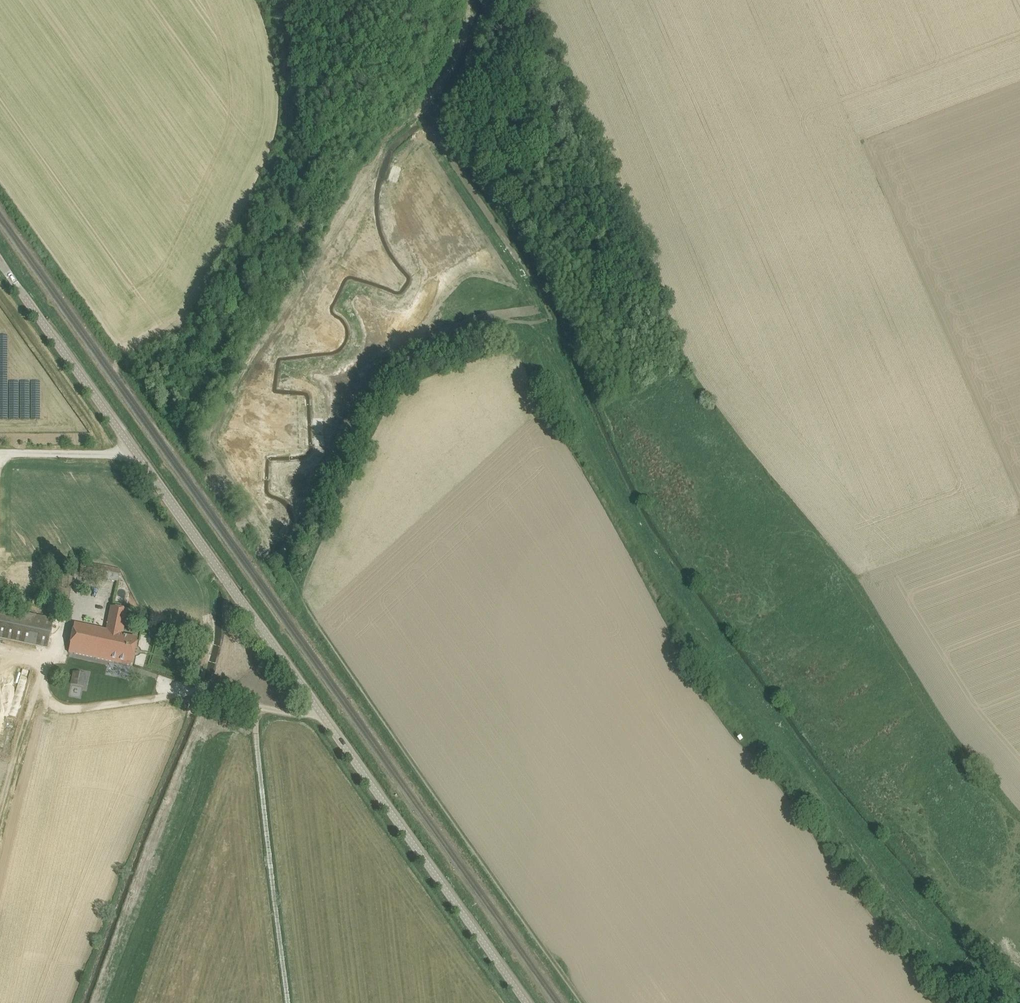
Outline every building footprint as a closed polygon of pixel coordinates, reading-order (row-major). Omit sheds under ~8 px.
[(69,652),(115,662),(125,665),(126,661),(132,662),(137,639),(122,636),(127,610),(111,606),(107,631),(99,629),(74,624),(69,652)] [(47,647),(54,619),(0,607),(0,637),(47,647)] [(71,684),(85,688),(88,675),(74,672),(71,684)]
